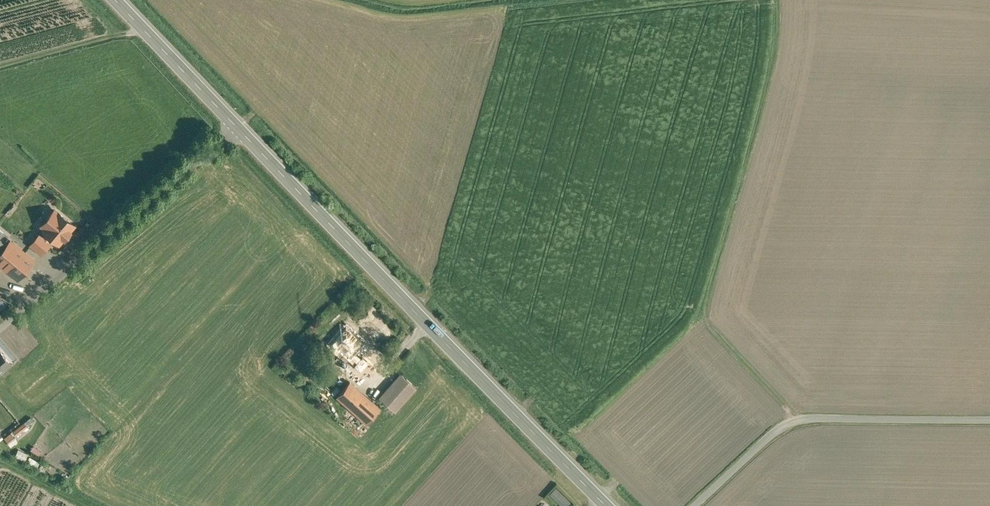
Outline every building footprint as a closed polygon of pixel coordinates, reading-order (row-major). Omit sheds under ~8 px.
[(58,212),(55,210),(47,219),(50,221),(43,230),(46,233),(43,237),(40,234),(35,240),(45,247),(49,242),(48,241),(51,237),(59,243),(63,238),(64,238),(65,238),(64,237),(69,231),(70,232),(70,231),(69,230),(74,225),(58,212)] [(45,247),(35,240),(31,245),(40,253),(45,247)] [(11,241),(7,246),(2,253),(0,254),(0,264),(18,279),(34,260),(33,260),(34,260),(11,241)] [(360,338),(346,326),(331,344),(344,355),(347,353),(359,339),(360,338)] [(385,362),(359,339),(347,353),(373,376),(385,362)] [(12,365),(0,350),(0,375),(12,365)] [(400,374),(380,397),(395,411),(416,388),(400,374)] [(380,408),(350,381),(336,396),(353,411),(366,423),(380,408)] [(353,411),(336,396),(330,404),(346,419),(353,411)] [(26,426),(32,421),(28,417),(22,422),(26,426)] [(0,436),(4,443),(26,430),(22,422),(0,436)] [(570,500),(553,486),(545,495),(558,505),(565,505),(570,500)]
